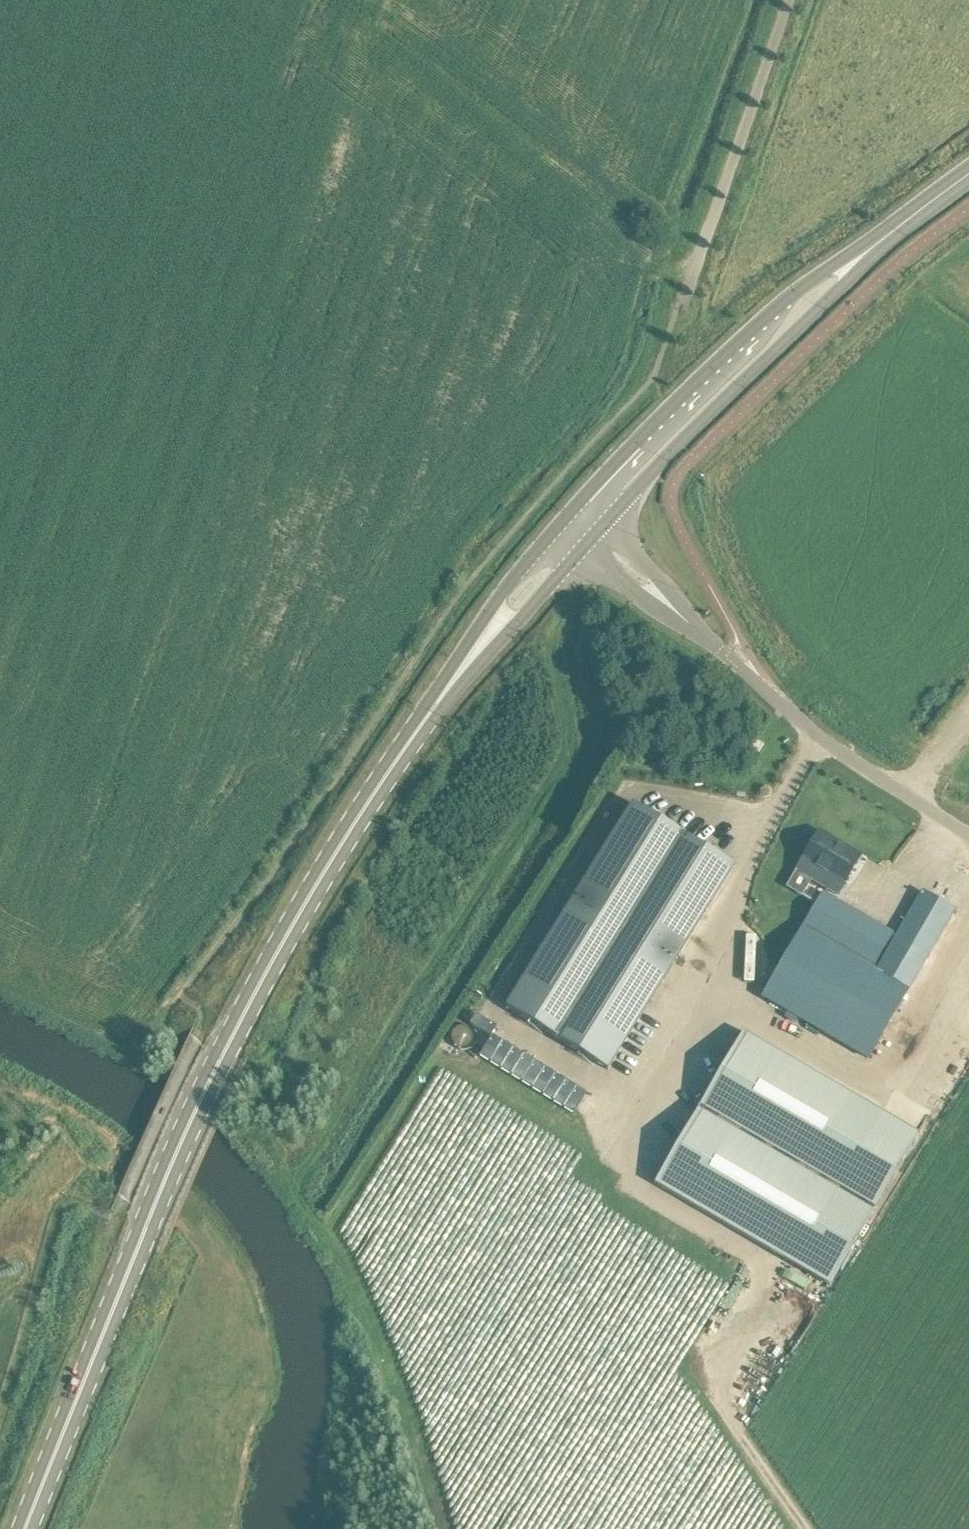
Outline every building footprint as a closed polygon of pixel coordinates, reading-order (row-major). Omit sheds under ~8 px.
[(506,1006),(592,1059),(657,955),(673,965),(735,865),(633,802),(506,1006)] [(818,835),(803,860),(797,870),(837,894),(843,883),(843,884),(860,856),(847,848),(845,851),(818,835)] [(954,909),(923,891),(878,970),(873,967),(892,933),(823,893),(763,996),(869,1057),(954,909)] [(477,1013),(470,1023),(491,1037),(493,1035),(498,1027),(477,1013)] [(840,1188),(884,1112),(743,1030),(654,1182),(830,1285),(875,1208),(840,1188)]
